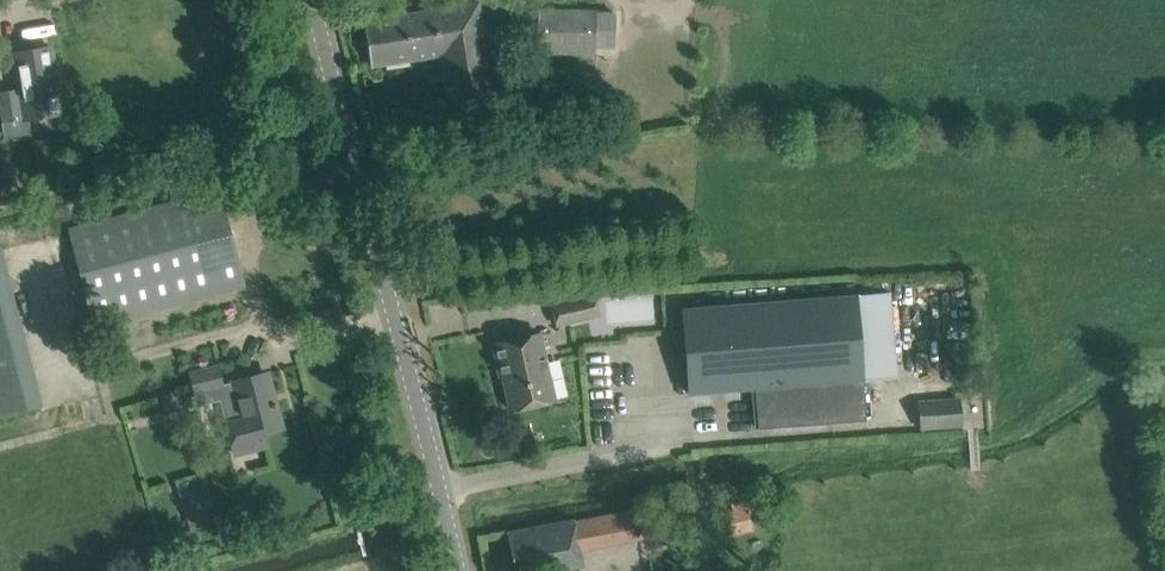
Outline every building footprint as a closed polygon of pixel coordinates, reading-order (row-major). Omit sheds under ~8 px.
[(479,1),(386,15),(363,19),(370,65),(440,54),(448,102),(471,98),(493,94),(479,1)] [(594,8),(538,7),(537,54),(594,55),(594,8)] [(50,45),(26,49),(10,52),(21,118),(43,114),(61,111),(50,45)] [(220,188),(197,194),(78,223),(76,217),(70,219),(96,322),(244,286),(220,188)] [(41,409),(0,248),(0,420),(41,409)] [(595,292),(550,302),(556,326),(600,315),(595,292)] [(857,292),(680,306),(688,394),(751,390),(754,428),(865,420),(857,292)] [(539,332),(515,337),(492,342),(497,363),(500,362),(510,409),(554,399),(539,332)] [(193,391),(222,383),(218,367),(189,375),(193,391)] [(266,371),(243,377),(233,380),(243,418),(227,422),(234,452),(267,444),(264,431),(281,427),(266,371)] [(196,477),(175,484),(191,532),(213,524),(196,477)] [(717,515),(723,534),(750,524),(743,506),(717,515)] [(515,570),(546,570),(581,564),(578,548),(654,533),(649,507),(573,522),(573,518),(506,531),(515,570)]
